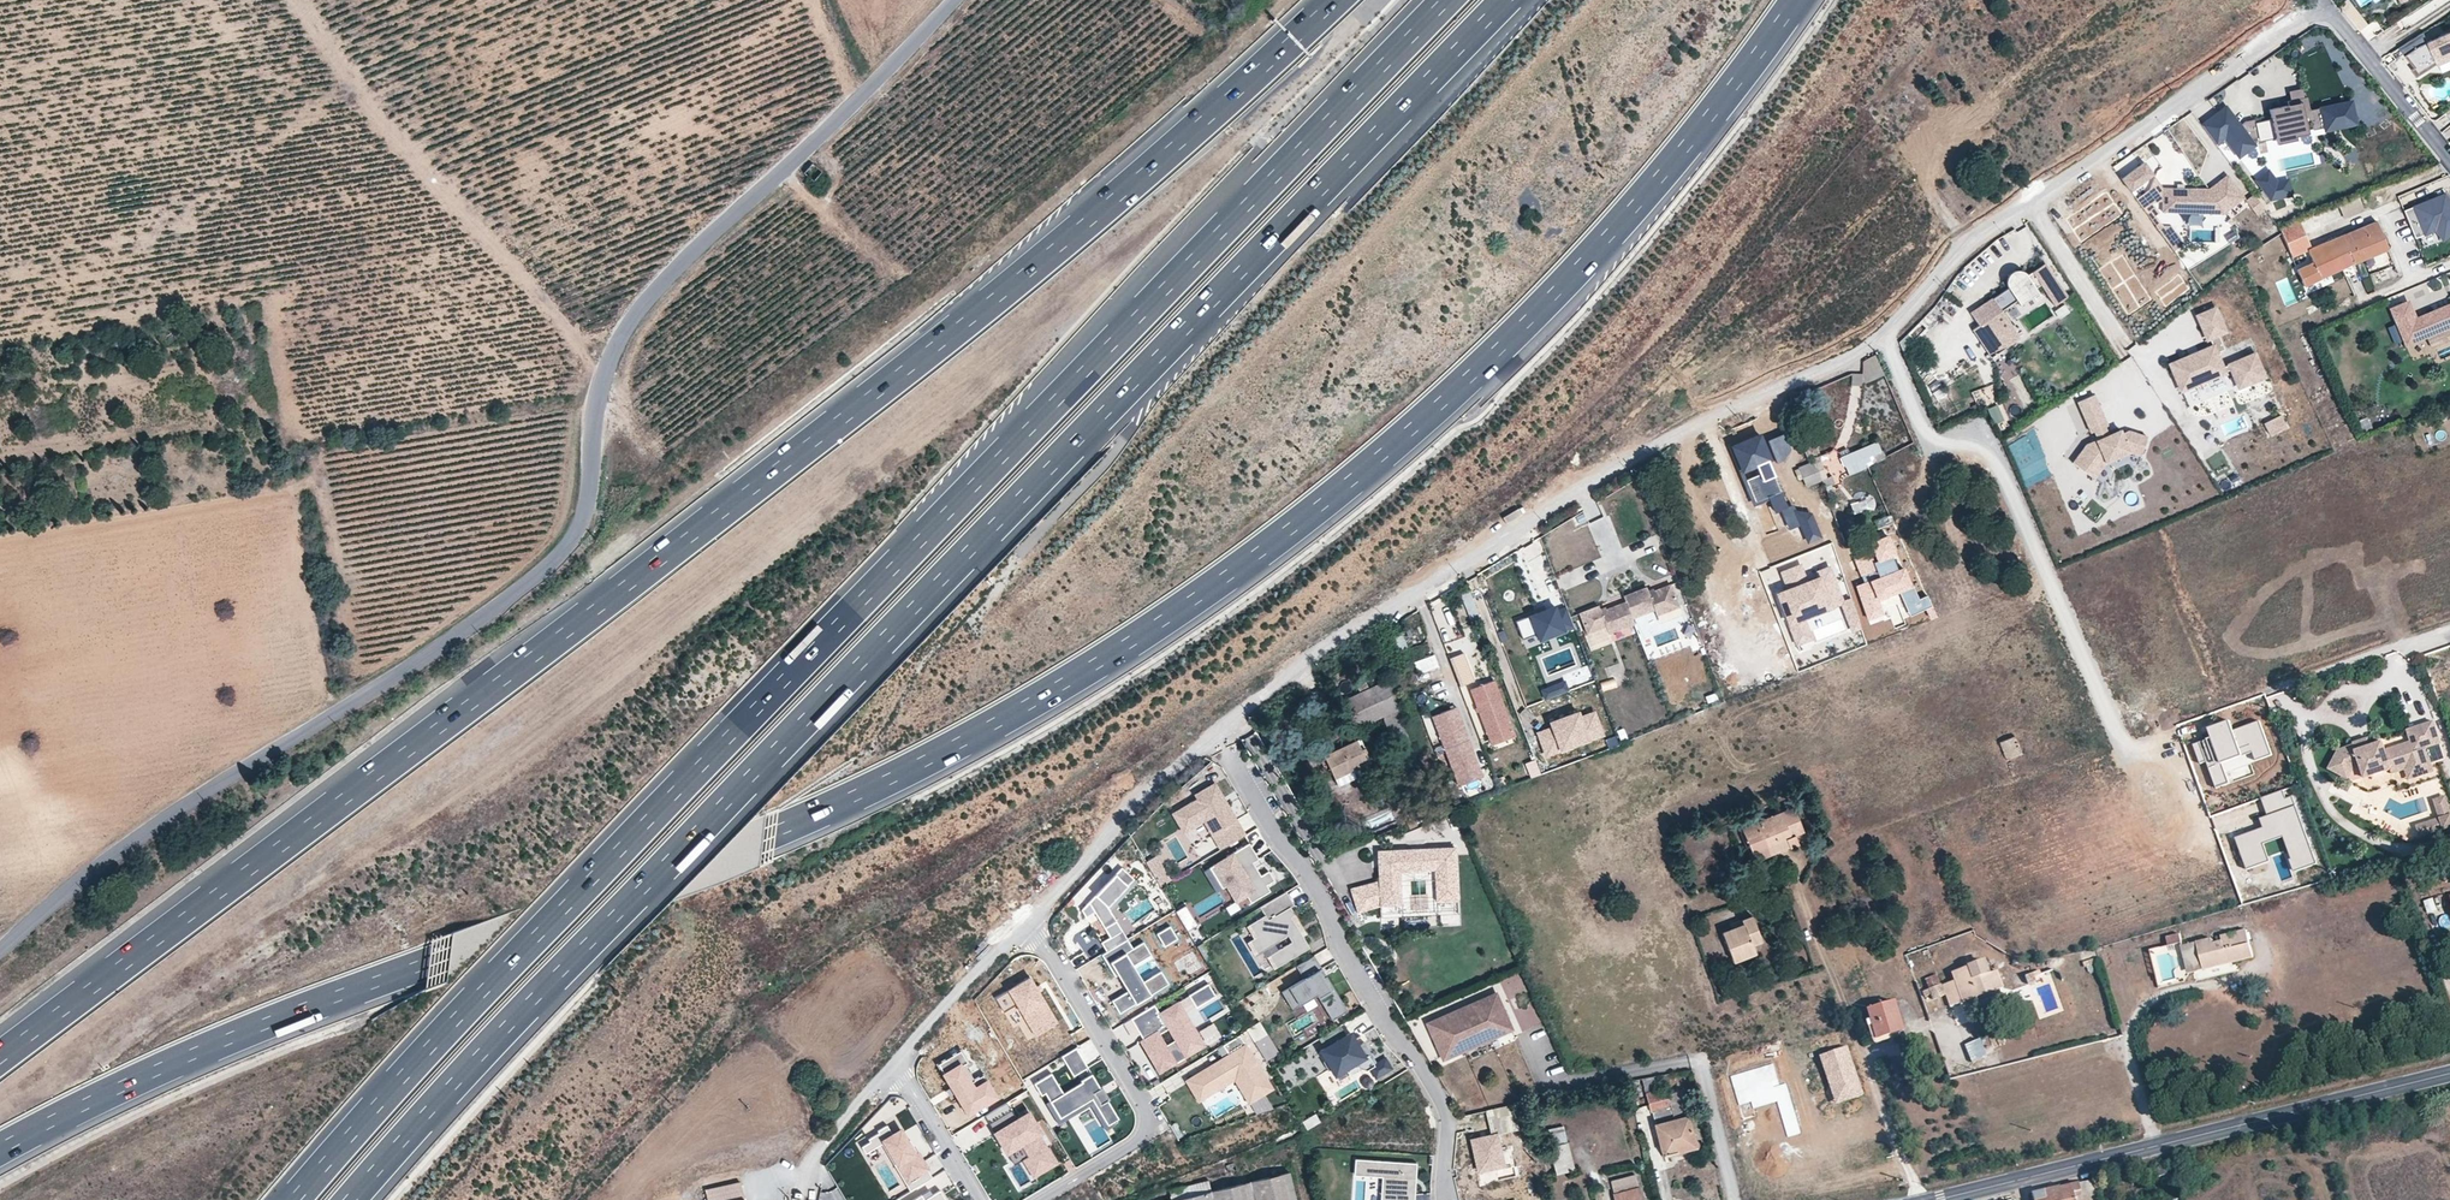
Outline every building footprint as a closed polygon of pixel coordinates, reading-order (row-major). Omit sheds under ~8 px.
[(2350,0),(2345,0),(2340,4),(2360,29),(2368,22),(2350,0)] [(2400,46),(2415,66),(2430,57),(2434,55),(2438,62),(2439,64),(2449,59),(2449,31),(2429,41),(2425,30),(2400,46)] [(2417,76),(2438,62),(2434,55),(2430,57),(2415,66),(2411,69),(2417,76)] [(2303,97),(2301,89),(2289,91),(2291,100),(2303,97)] [(2234,131),(2220,111),(2202,125),(2216,144),(2225,138),(2239,157),(2255,145),(2250,139),(2258,137),(2274,134),(2275,138),(2276,140),(2308,133),(2306,121),(2311,120),(2313,130),(2325,127),(2355,121),(2351,101),(2310,110),(2307,97),(2303,97),(2291,100),(2287,101),(2288,105),(2269,109),(2271,119),(2255,122),(2254,119),(2247,121),(2240,126),(2234,131)] [(2240,126),(2226,107),(2220,111),(2234,131),(2240,126)] [(2325,130),(2356,123),(2355,121),(2325,127),(2325,130)] [(2153,174),(2144,162),(2122,179),(2130,191),(2153,174)] [(813,164),(803,173),(813,183),(823,170),(813,164)] [(2277,182),(2268,171),(2256,180),(2271,199),(2291,195),(2287,180),(2277,182)] [(2223,214),(2244,198),(2227,175),(2209,189),(2163,188),(2163,189),(2163,201),(2162,211),(2223,214)] [(2092,214),(2118,192),(2112,185),(2101,193),(2096,187),(2080,200),(2092,214)] [(2137,199),(2144,209),(2154,201),(2163,201),(2163,189),(2149,190),(2137,199)] [(2405,210),(2416,237),(2436,228),(2443,238),(2449,232),(2449,199),(2445,193),(2405,210)] [(2264,209),(2254,194),(2246,200),(2256,215),(2264,209)] [(2340,207),(2343,215),(2358,210),(2355,201),(2340,207)] [(2110,238),(2130,218),(2123,211),(2103,231),(2110,238)] [(2299,221),(2280,230),(2293,258),(2307,253),(2312,263),(2298,270),(2304,285),(2387,251),(2376,221),(2311,247),(2299,221)] [(2183,242),(2171,226),(2156,226),(2174,250),(2183,242)] [(2020,338),(2002,310),(2017,300),(2020,305),(2039,292),(2036,287),(2040,284),(2054,305),(2067,297),(2045,263),(2027,275),(2026,273),(2007,286),(2009,288),(1971,313),(1979,325),(1973,329),(1991,357),(2020,338)] [(2393,266),(2375,272),(2378,282),(2397,275),(2393,266)] [(2007,286),(2026,273),(2021,270),(2017,270),(2014,271),(2011,272),(2009,274),(2007,276),(2007,279),(2006,282),(2007,286)] [(2415,319),(2408,302),(2391,309),(2406,344),(2449,325),(2449,305),(2415,319)] [(2181,390),(2231,369),(2238,387),(2264,376),(2255,353),(2223,367),(2216,353),(2224,349),(2218,334),(2225,331),(2215,308),(2197,315),(2207,339),(2209,338),(2213,346),(2170,364),(2181,390)] [(1917,323),(1898,342),(1904,348),(1924,330),(1917,323)] [(1863,372),(1851,373),(1852,380),(1880,379),(1879,356),(1862,356),(1863,372)] [(1930,385),(1938,400),(1947,396),(1939,380),(1930,385)] [(2099,406),(2094,394),(2078,401),(2091,432),(2094,431),(2098,439),(2086,444),(2073,462),(2094,478),(2106,462),(2130,452),(2141,455),(2147,437),(2122,428),(2113,433),(2108,435),(2104,426),(2096,407),(2099,406)] [(1994,423),(2004,420),(1998,403),(1988,406),(1994,423)] [(2263,424),(2268,435),(2285,427),(2280,416),(2263,424)] [(2113,433),(2109,424),(2104,426),(2108,435),(2113,433)] [(1770,458),(1759,432),(1732,443),(1742,469),(1756,463),(1760,472),(1745,478),(1754,499),(1767,494),(1774,511),(1780,509),(1788,529),(1801,524),(1807,540),(1820,535),(1811,512),(1795,510),(1794,507),(1787,506),(1771,466),(1768,468),(1765,459),(1770,458)] [(1783,459),(1790,448),(1784,433),(1768,440),(1777,462),(1783,459)] [(1869,465),(1885,457),(1877,441),(1841,457),(1849,475),(1869,466),(1869,465)] [(1827,477),(1818,455),(1808,460),(1809,463),(1794,469),(1798,479),(1803,477),(1806,485),(1827,477)] [(1852,512),(1875,508),(1874,497),(1851,500),(1852,512)] [(1836,517),(1825,521),(1832,537),(1842,533),(1836,517)] [(1930,620),(1936,618),(1926,596),(1919,600),(1912,585),(1911,586),(1903,567),(1896,569),(1891,555),(1895,554),(1887,535),(1870,542),(1873,551),(1854,558),(1864,584),(1856,586),(1867,621),(1883,615),(1878,600),(1898,592),(1909,617),(1925,610),(1930,620)] [(1841,604),(1842,603),(1828,566),(1815,571),(1817,576),(1805,581),(1799,565),(1780,572),(1786,588),(1776,592),(1795,645),(1810,639),(1802,620),(1832,608),(1832,607),(1841,604)] [(1683,609),(1674,584),(1656,591),(1655,589),(1651,591),(1649,587),(1625,596),(1627,602),(1608,609),(1608,607),(1602,609),(1601,606),(1580,614),(1588,635),(1608,627),(1611,636),(1638,625),(1635,619),(1657,611),(1659,618),(1683,609)] [(1468,617),(1477,616),(1472,589),(1462,591),(1468,617)] [(1478,605),(1484,602),(1480,591),(1473,593),(1478,605)] [(1860,628),(1851,600),(1841,604),(1851,631),(1860,628)] [(1574,627),(1566,608),(1556,612),(1554,607),(1516,622),(1526,646),(1574,627)] [(1400,632),(1392,635),(1398,650),(1406,646),(1400,632)] [(1419,678),(1440,671),(1434,653),(1413,660),(1419,678)] [(1462,653),(1450,658),(1460,685),(1473,680),(1462,653)] [(1804,670),(1821,662),(1818,655),(1801,662),(1804,670)] [(1565,679),(1541,688),(1545,698),(1569,689),(1565,679)] [(1473,689),(1494,748),(1518,739),(1498,680),(1473,689)] [(1384,682),(1341,701),(1354,730),(1382,718),(1402,771),(1417,766),(1384,682)] [(1434,714),(1461,784),(1485,774),(1458,705),(1434,714)] [(1550,727),(1537,732),(1546,754),(1602,733),(1593,710),(1580,715),(1578,711),(1548,723),(1550,727)] [(2231,720),(2216,726),(2219,735),(2195,744),(2202,763),(2208,761),(2210,766),(2223,762),(2221,756),(2252,745),(2254,751),(2258,760),(2274,755),(2261,720),(2235,730),(2231,720)] [(2387,750),(2384,742),(2373,746),(2358,751),(2356,745),(2340,751),(2329,769),(2339,774),(2346,772),(2349,767),(2353,770),(2362,767),(2366,779),(2392,770),(2413,762),(2416,770),(2432,764),(2427,748),(2441,743),(2434,721),(2408,730),(2412,742),(2387,750)] [(1249,750),(1261,742),(1254,732),(1242,740),(1249,750)] [(2015,736),(1999,742),(2008,762),(2024,756),(2015,736)] [(2373,746),(2370,738),(2355,743),(2356,745),(2358,751),(2373,746)] [(1357,740),(1322,756),(1338,786),(1371,771),(1357,740)] [(2254,751),(2252,745),(2221,756),(2223,762),(2254,751)] [(1529,777),(1540,774),(1536,758),(1525,761),(1529,777)] [(2231,783),(2223,762),(2210,766),(2218,787),(2231,783)] [(2432,764),(2416,770),(2413,762),(2392,770),(2394,775),(2406,770),(2410,781),(2435,772),(2432,764)] [(2348,779),(2353,770),(2346,772),(2344,777),(2348,779)] [(1220,848),(1244,834),(1213,783),(1193,795),(1195,799),(1172,813),(1183,830),(1203,818),(1220,848)] [(2297,805),(2291,807),(2285,789),(2263,797),(2269,815),(2267,816),(2270,825),(2237,837),(2248,869),(2254,867),(2250,856),(2265,850),(2262,842),(2287,833),(2296,858),(2293,859),(2297,871),(2318,864),(2297,805)] [(2448,804),(2446,798),(2434,801),(2436,808),(2448,804)] [(2448,804),(2436,808),(2441,820),(2445,831),(2449,829),(2449,810),(2448,804)] [(1745,831),(1745,832),(1753,852),(1786,841),(1789,848),(1807,841),(1792,808),(1743,828),(1745,831)] [(1244,830),(1255,824),(1248,812),(1237,818),(1244,830)] [(2445,831),(2441,820),(2417,828),(2421,839),(2445,831)] [(1753,852),(1745,832),(1745,831),(1740,833),(1751,862),(1789,848),(1786,841),(1753,852)] [(1258,858),(1249,843),(1210,867),(1222,887),(1226,885),(1236,901),(1246,895),(1251,902),(1270,890),(1266,884),(1274,879),(1268,870),(1260,875),(1256,867),(1245,873),(1242,868),(1252,862),(1258,858)] [(2269,862),(2265,850),(2250,856),(2254,867),(2269,862)] [(1356,912),(1380,906),(1401,905),(1401,872),(1435,872),(1436,904),(1457,904),(1456,851),(1379,851),(1380,881),(1350,889),(1356,912)] [(1146,862),(1160,886),(1169,880),(1155,856),(1146,862)] [(1256,867),(1252,862),(1242,868),(1245,873),(1256,867)] [(1216,891),(1222,887),(1210,867),(1203,871),(1216,891)] [(1100,943),(1106,952),(1127,940),(1107,907),(1133,879),(1121,868),(1088,903),(1109,938),(1100,943)] [(1294,905),(1286,892),(1259,907),(1264,916),(1248,925),(1256,937),(1249,941),(1257,954),(1288,935),(1291,942),(1269,956),(1276,968),(1309,948),(1302,936),(1291,917),(1294,914),(1290,907),(1294,905)] [(2427,913),(2437,910),(2433,897),(2424,899),(2427,913)] [(1185,904),(1174,911),(1186,931),(1197,924),(1185,904)] [(1306,934),(1294,914),(1291,917),(1302,936),(1306,934)] [(1742,924),(1732,927),(1719,932),(1727,955),(1753,946),(1752,943),(1761,941),(1752,915),(1741,919),(1742,924)] [(1730,923),(1732,927),(1742,924),(1741,919),(1730,923)] [(1169,926),(1156,934),(1164,947),(1177,939),(1169,926)] [(2254,960),(2247,930),(2222,936),(2223,942),(2214,944),(2213,939),(2198,942),(2204,970),(2205,971),(2254,960)] [(2181,943),(2179,935),(2166,938),(2168,946),(2181,943)] [(1106,952),(1101,955),(1114,977),(1121,973),(1131,989),(1111,1001),(1119,1014),(1168,984),(1160,971),(1136,986),(1126,970),(1150,955),(1143,942),(1132,949),(1127,940),(1106,952)] [(2204,970),(2198,942),(2182,946),(2188,974),(2204,970)] [(1201,943),(1195,947),(1205,963),(1211,959),(1201,943)] [(1755,953),(1753,946),(1727,955),(1728,962),(1755,953)] [(1320,969),(1312,957),(1294,967),(1302,980),(1280,993),(1290,1010),(1315,995),(1330,1021),(1345,1011),(1324,977),(1319,980),(1315,972),(1320,969)] [(1991,973),(1987,961),(1953,974),(1954,981),(1944,985),(1948,997),(1952,1006),(1973,1000),(1999,991),(2005,989),(1999,972),(1991,973)] [(1940,975),(1925,981),(1928,991),(1944,985),(1940,975)] [(2037,982),(2035,975),(2026,977),(2029,985),(2037,982)] [(1036,1036),(1058,1022),(1031,977),(995,998),(1003,1012),(1017,1004),(1036,1036)] [(1215,996),(1208,984),(1189,996),(1196,1008),(1215,996)] [(1948,997),(1944,985),(1928,991),(1922,993),(1925,999),(1923,1000),(1925,1005),(1948,997)] [(1999,991),(1973,1000),(1973,1006),(2000,996),(1999,991)] [(1445,1011),(1422,1021),(1436,1054),(1453,1047),(1454,1050),(1485,1037),(1483,1034),(1505,1025),(1491,992),(1468,1001),(1470,1004),(1446,1014),(1445,1011)] [(1446,1014),(1470,1004),(1468,1001),(1445,1011),(1446,1014)] [(1190,1034),(1195,1031),(1178,1002),(1173,1005),(1190,1034)] [(1896,1003),(1868,1011),(1877,1040),(1905,1033),(1896,1003)] [(1153,1005),(1130,1019),(1142,1039),(1140,1041),(1159,1073),(1204,1046),(1195,1031),(1190,1034),(1173,1005),(1158,1013),(1153,1005)] [(1247,1027),(1264,1060),(1279,1052),(1262,1019),(1247,1027)] [(1348,1033),(1319,1051),(1324,1060),(1321,1062),(1327,1071),(1330,1069),(1337,1081),(1348,1074),(1344,1069),(1354,1063),(1357,1068),(1365,1070),(1373,1066),(1367,1055),(1369,1054),(1362,1042),(1354,1047),(1350,1041),(1353,1040),(1348,1033)] [(1271,1089),(1238,1036),(1222,1046),(1228,1056),(1185,1081),(1197,1101),(1233,1079),(1248,1103),(1271,1089)] [(1981,1038),(1965,1042),(1969,1061),(1985,1057),(1981,1038)] [(1822,1055),(1834,1093),(1859,1085),(1847,1047),(1822,1055)] [(1088,1068),(1076,1048),(1061,1056),(1073,1076),(1088,1068)] [(956,1092),(968,1113),(996,1096),(983,1074),(971,1081),(961,1065),(968,1061),(961,1050),(938,1063),(952,1086),(956,1092)] [(1506,1064),(1515,1059),(1510,1051),(1502,1055),(1506,1064)] [(1752,1108),(1776,1101),(1778,1106),(1788,1138),(1800,1134),(1785,1083),(1774,1087),(1772,1080),(1777,1079),(1772,1063),(1730,1076),(1739,1105),(1750,1102),(1752,1108)] [(1063,1092),(1051,1073),(1034,1083),(1041,1095),(1045,1093),(1050,1101),(1059,1117),(1091,1098),(1106,1124),(1112,1121),(1118,1117),(1107,1100),(1108,1099),(1101,1087),(1099,1088),(1091,1074),(1080,1080),(1081,1081),(1063,1092)] [(1653,1077),(1641,1079),(1663,1155),(1695,1147),(1680,1089),(1657,1096),(1653,1077)] [(1863,1095),(1859,1085),(1834,1093),(1838,1103),(1863,1095)] [(950,1095),(956,1092),(952,1086),(946,1089),(950,1095)] [(1091,1098),(1059,1117),(1050,1101),(1046,1104),(1058,1123),(1090,1105),(1104,1130),(1114,1124),(1112,1121),(1106,1124),(1091,1098)] [(1521,1101),(1485,1109),(1491,1136),(1496,1135),(1527,1128),(1521,1101)] [(1778,1106),(1776,1101),(1752,1108),(1750,1102),(1739,1105),(1743,1119),(1756,1116),(1755,1113),(1778,1106)] [(1043,1165),(1046,1169),(1055,1163),(1037,1134),(1040,1132),(1028,1112),(1016,1120),(1006,1102),(984,1115),(1006,1153),(1020,1145),(1035,1170),(1043,1165)] [(1302,1120),(1307,1129),(1320,1121),(1315,1112),(1302,1120)] [(878,1132),(867,1138),(873,1147),(883,1141),(902,1172),(899,1174),(909,1191),(932,1177),(916,1151),(914,1153),(900,1129),(892,1134),(886,1124),(876,1130),(878,1132)] [(1554,1174),(1573,1170),(1563,1126),(1548,1129),(1551,1147),(1548,1148),(1554,1174)] [(1503,1165),(1496,1135),(1491,1136),(1471,1141),(1478,1171),(1503,1165)] [(873,1147),(869,1141),(860,1146),(865,1153),(873,1147)] [(1020,1145),(1006,1153),(1014,1164),(1023,1159),(1033,1176),(1046,1169),(1043,1165),(1035,1170),(1020,1145)] [(1074,1168),(1069,1159),(1062,1163),(1068,1172),(1074,1169),(1074,1168)] [(1416,1164),(1354,1160),(1354,1174),(1366,1175),(1366,1177),(1382,1178),(1385,1178),(1384,1194),(1381,1194),(1380,1199),(1414,1199),(1416,1164)] [(1290,1172),(1210,1190),(1208,1181),(1169,1190),(1170,1199),(1167,1199),(1296,1199),(1290,1172)] [(1609,1182),(1614,1199),(1641,1199),(1635,1175),(1609,1182)] [(2090,1178),(2080,1181),(2058,1186),(2038,1191),(2040,1198),(2035,1199),(2095,1199),(2090,1178)] [(739,1182),(705,1189),(706,1199),(743,1199),(739,1182)] [(940,1190),(932,1195),(924,1199),(921,1195),(912,1199),(945,1199),(940,1190)] [(929,1190),(921,1195),(924,1199),(932,1195),(929,1190)] [(2033,1199),(2035,1199),(2040,1198),(2038,1191),(2031,1193),(2033,1199)]
